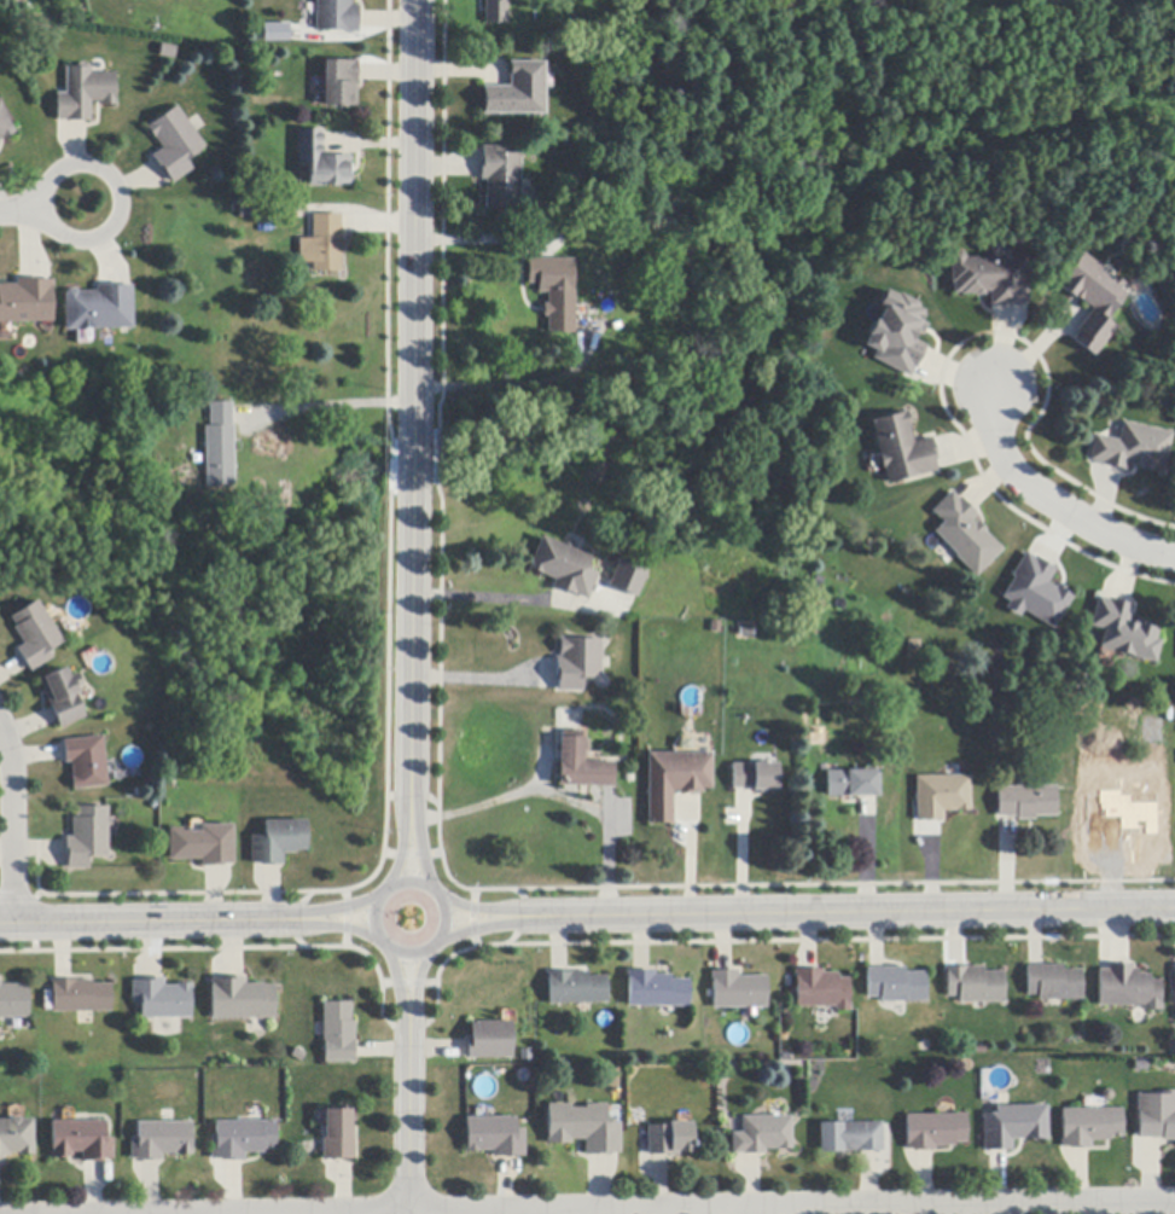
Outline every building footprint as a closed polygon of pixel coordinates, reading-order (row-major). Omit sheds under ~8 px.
[(315,31),(316,0),(351,0),(351,6),(359,6),(359,12),(359,28),(359,34),(347,33),(315,31)] [(485,24),(485,0),(494,0),(507,0),(507,24),(485,24)] [(287,40),(287,22),(261,22),(262,40),(287,40)] [(357,65),(357,81),(356,108),(322,106),(324,95),(324,77),(324,62),(355,62),(355,60),(357,60),(357,65)] [(546,115),(483,115),(483,87),(485,87),(510,87),(510,63),(512,63),(545,63),(546,115)] [(91,68),(92,68),(92,74),(101,74),(115,75),(115,97),(116,97),(116,105),(101,105),(101,103),(91,103),(91,122),(86,122),(57,121),(56,121),(57,94),(65,94),(66,68),(76,69),(77,65),(88,65),(91,68)] [(14,134),(0,141),(0,103),(14,134)] [(187,122),(196,133),(207,147),(187,161),(193,170),(173,184),(171,181),(167,176),(165,178),(153,161),(151,157),(163,149),(155,139),(153,139),(146,128),(149,126),(149,127),(178,106),(187,122)] [(322,134),(322,156),(322,157),(351,157),(351,185),(309,185),(308,167),(298,167),(297,167),(297,132),(322,132),(322,134)] [(520,156),(520,181),(520,196),(520,209),(489,209),(489,210),(485,210),(485,180),(481,180),(481,178),(481,158),(482,158),(482,151),(482,147),(504,147),(505,156),(520,156)] [(341,216),(341,233),(341,272),(313,273),(313,262),(312,232),(312,215),(341,215),(341,216)] [(1101,268),(1098,272),(1109,280),(1112,277),(1113,278),(1123,285),(1119,290),(1125,295),(1105,321),(1115,329),(1093,358),(1071,341),(1071,339),(1077,332),(1076,331),(1092,309),(1088,307),(1081,301),(1080,303),(1078,302),(1072,297),(1060,287),(1065,281),(1063,279),(1082,252),(1101,268)] [(1025,260),(1026,296),(1028,303),(1016,304),(1016,306),(991,307),(989,307),(988,292),(984,292),(984,296),(976,297),(975,295),(960,296),(960,294),(953,294),(953,284),(950,284),(949,257),(954,257),(960,256),(965,256),(965,259),(977,259),(977,261),(990,260),(993,256),(1004,255),(1007,260),(1025,260)] [(575,320),(575,335),(547,335),(547,296),(533,296),(534,284),(524,284),(525,261),(534,261),(548,261),(576,262),(576,291),(575,320)] [(52,323),(0,323),(0,285),(14,285),(14,280),(19,280),(40,279),(40,281),(48,280),(52,280),(52,289),(51,289),(52,323)] [(128,286),(130,286),(132,330),(127,330),(120,330),(110,330),(100,330),(64,331),(63,295),(66,290),(75,290),(77,292),(94,292),(94,285),(98,285),(120,285),(120,287),(128,286)] [(868,359),(872,349),(860,344),(885,286),(926,304),(912,338),(923,343),(908,376),(868,359)] [(232,406),(232,426),(233,426),(233,441),(233,486),(205,486),(204,426),(209,426),(209,402),(232,402),(232,406)] [(931,440),(937,460),(933,461),(936,470),(936,472),(918,477),(918,476),(888,483),(884,469),(882,469),(878,455),(879,454),(871,422),(906,412),(909,425),(908,426),(913,443),(931,438),(931,440)] [(1123,471),(1101,466),(1101,464),(1092,463),(1089,461),(1095,435),(1099,436),(1118,441),(1123,423),(1173,434),(1164,471),(1153,469),(1153,470),(1141,467),(1141,469),(1139,467),(1139,466),(1127,464),(1125,471),(1123,471)] [(953,493),(958,499),(959,498),(973,512),(976,515),(971,521),(975,524),(977,522),(985,530),(984,532),(1002,551),(975,577),(955,557),(954,557),(955,556),(943,542),(932,533),(942,523),(941,521),(940,522),(930,512),(950,492),(953,493)] [(563,546),(572,550),(592,558),(587,569),(598,574),(589,594),(587,600),(576,596),(576,597),(571,596),(572,594),(555,587),(555,588),(552,587),(555,580),(554,580),(531,570),(531,571),(528,570),(541,536),(563,546)] [(995,599),(1022,548),(1054,567),(1047,580),(1070,593),(1051,629),(995,599)] [(607,586),(620,559),(647,570),(636,598),(607,586)] [(1101,598),(1110,600),(1110,598),(1113,599),(1113,602),(1129,605),(1129,604),(1133,605),(1128,623),(1134,625),(1135,621),(1140,622),(1139,622),(1145,625),(1146,623),(1150,625),(1150,627),(1154,628),(1154,627),(1159,628),(1156,640),(1162,641),(1156,664),(1132,658),(1133,657),(1115,652),(1100,649),(1101,646),(1100,645),(1104,631),(1090,627),(1098,598),(1101,598)] [(28,668),(19,654),(16,650),(23,644),(13,628),(16,627),(10,618),(36,600),(63,643),(48,652),(53,658),(30,673),(28,668)] [(599,637),(599,676),(583,676),(583,690),(553,690),(553,637),(599,637)] [(921,641),(920,662),(906,661),(907,640),(921,641)] [(82,684),(82,686),(76,689),(78,695),(75,696),(76,698),(85,718),(60,730),(57,724),(51,708),(37,680),(64,668),(69,678),(77,674),(82,684)] [(1163,720),(1164,744),(1142,745),(1141,721),(1163,720)] [(613,788),(603,788),(588,788),(581,786),(558,786),(559,737),(562,737),(562,732),(583,732),(583,738),(584,738),(583,762),(615,763),(613,788)] [(65,760),(63,745),(63,740),(103,737),(107,788),(74,791),(71,777),(72,777),(71,763),(65,763),(65,760)] [(676,754),(692,754),(714,754),(712,790),(703,790),(703,792),(699,792),(699,791),(693,791),(693,796),(690,796),(690,795),(684,795),(684,796),(680,796),(680,792),(674,792),(673,821),(673,826),(669,826),(669,824),(652,824),(652,826),(647,826),(648,754),(676,754)] [(760,765),(775,765),(778,765),(778,791),(766,791),(766,794),(755,794),(755,790),(752,790),(737,790),(733,790),(733,765),(760,765)] [(876,797),(859,797),(827,798),(826,772),(878,771),(878,797),(876,797)] [(913,819),(913,773),(970,773),(970,807),(943,807),(943,819),(913,819)] [(1018,821),(1017,821),(1017,818),(999,818),(997,818),(997,788),(1057,786),(1057,818),(1035,818),(1035,821),(1018,821)] [(68,866),(68,859),(65,859),(65,841),(65,837),(72,837),(72,818),(75,818),(75,808),(107,807),(107,858),(89,859),(89,870),(68,870),(68,866)] [(280,866),(261,866),(261,865),(254,865),(250,865),(250,837),(264,837),(264,821),(307,820),(307,852),(296,852),(296,854),(284,854),(284,866),(280,866)] [(231,865),(223,865),(223,867),(205,867),(200,867),(200,860),(169,861),(168,829),(182,829),(182,832),(186,832),(186,831),(191,831),(191,832),(200,832),(200,826),(233,825),(234,865),(231,865)] [(1129,965),(1133,965),(1133,970),(1139,970),(1139,975),(1150,975),(1150,982),(1161,982),(1161,1004),(1162,1004),(1162,1011),(1146,1011),(1144,1011),(1144,1007),(1134,1007),(1099,1006),(1099,970),(1100,970),(1109,970),(1109,964),(1112,964),(1112,966),(1128,966),(1128,965),(1129,965)] [(1083,1000),(1063,1000),(1040,1001),(1039,1001),(1039,997),(1028,997),(1026,966),(1029,966),(1042,966),(1063,965),(1063,970),(1082,970),(1083,1000)] [(1005,1004),(959,1004),(959,998),(947,998),(947,974),(946,974),(946,968),(947,968),(949,968),(949,969),(964,968),(964,966),(966,966),(967,966),(967,968),(983,968),(983,972),(1005,971),(1005,1004)] [(926,1003),(906,1003),(880,1004),(880,998),(878,998),(868,998),(867,969),(871,969),(884,969),(906,968),(906,972),(926,972),(926,1003)] [(768,1009),(756,1009),(746,1009),(714,1010),(714,983),(712,983),(712,972),(719,972),(733,971),(739,971),(739,977),(767,976),(768,1009)] [(818,971),(824,971),(824,974),(838,974),(838,980),(850,980),(850,1004),(851,1004),(851,1012),(837,1012),(834,1012),(834,1007),(818,1007),(796,1007),(796,980),(795,980),(795,971),(798,971),(803,971),(818,971)] [(609,1004),(592,1005),(578,1005),(551,1005),(549,977),(548,977),(548,974),(553,974),(569,972),(589,972),(589,977),(609,976),(609,1004)] [(635,972),(650,972),(656,972),(656,975),(673,976),(673,980),(691,980),(690,1009),(675,1007),(659,1007),(629,1007),(629,978),(628,978),(628,972),(635,972)] [(275,986),(275,1020),(264,1020),(263,1020),(263,1021),(255,1021),(255,1020),(254,1020),(213,1020),(213,987),(211,987),(211,981),(213,981),(223,981),(223,978),(244,978),(246,978),(246,984),(264,984),(264,986),(275,986)] [(112,1012),(94,1012),(78,1013),(54,1013),(53,986),(52,986),(52,981),(57,981),(72,980),(77,980),(77,981),(93,981),(93,984),(111,984),(112,1012)] [(192,1020),(181,1020),(155,1020),(142,1020),(142,1004),(133,1004),(133,982),(135,982),(142,982),(142,980),(162,980),(164,980),(164,986),(178,986),(178,984),(193,984),(193,989),(192,989),(192,1020)] [(7,1018),(0,1019),(0,981),(1,981),(1,984),(29,984),(30,1018),(22,1018),(7,1018)] [(355,1044),(355,1058),(355,1062),(325,1063),(324,1042),(322,1042),(322,1036),(322,1024),(322,1003),(351,1003),(351,1022),(355,1022),(355,1044)] [(513,1059),(469,1059),(469,1057),(469,1041),(467,1039),(472,1039),(471,1023),(512,1022),(513,1059)] [(1161,1092),(1174,1092),(1174,1142),(1162,1142),(1162,1139),(1159,1139),(1138,1139),(1138,1134),(1138,1115),(1136,1115),(1136,1094),(1161,1094),(1161,1092)] [(607,1108),(607,1123),(622,1123),(622,1128),(622,1155),(618,1155),(610,1155),(610,1156),(589,1156),(586,1156),(586,1140),(572,1140),(572,1145),(547,1145),(547,1137),(548,1137),(548,1105),(571,1105),(571,1109),(587,1109),(587,1105),(607,1105),(607,1108)] [(1006,1151),(990,1151),(987,1151),(987,1152),(983,1152),(983,1115),(996,1115),(995,1108),(997,1108),(1008,1106),(1047,1106),(1048,1142),(1045,1142),(1045,1140),(1035,1140),(1035,1142),(1033,1142),(1033,1140),(1012,1140),(1012,1152),(1010,1152),(1010,1151),(1006,1151)] [(355,1161),(351,1161),(322,1161),(322,1138),(324,1138),(324,1110),(355,1109),(355,1126),(354,1126),(355,1161)] [(1088,1149),(1069,1150),(1069,1148),(1061,1148),(1060,1139),(1061,1139),(1061,1110),(1084,1110),(1105,1110),(1122,1109),(1122,1138),(1110,1138),(1110,1142),(1090,1142),(1092,1149),(1088,1149)] [(780,1117),(791,1117),(791,1150),(764,1150),(764,1155),(760,1155),(735,1155),(732,1155),(732,1133),(733,1133),(741,1133),(741,1120),(741,1117),(769,1117),(772,1117),(772,1115),(778,1115),(778,1117),(780,1117)] [(932,1152),(914,1152),(914,1150),(906,1150),(906,1148),(904,1145),(907,1145),(906,1116),(966,1115),(967,1144),(955,1144),(955,1148),(935,1148),(935,1151),(932,1152)] [(5,1164),(0,1164),(0,1121),(10,1121),(12,1119),(21,1117),(23,1121),(34,1120),(34,1156),(19,1156),(19,1154),(10,1154),(10,1157),(5,1157),(5,1164)] [(522,1157),(499,1158),(493,1158),(493,1151),(465,1152),(465,1146),(467,1146),(466,1119),(517,1117),(517,1129),(525,1129),(525,1157),(522,1157)] [(111,1160),(104,1161),(104,1162),(85,1163),(82,1163),(82,1154),(72,1154),(74,1157),(68,1157),(68,1158),(51,1158),(51,1150),(53,1150),(52,1122),(74,1122),(88,1122),(106,1121),(106,1139),(114,1139),(114,1160),(111,1160)] [(242,1162),(221,1162),(221,1161),(211,1161),(211,1160),(211,1135),(215,1135),(215,1122),(275,1121),(277,1150),(263,1150),(263,1154),(245,1154),(245,1162),(242,1162)] [(158,1162),(140,1162),(140,1160),(133,1160),(130,1160),(130,1139),(138,1139),(138,1123),(161,1122),(174,1122),(192,1122),(192,1149),(192,1155),(176,1156),(176,1155),(162,1155),(162,1161),(158,1162)] [(668,1155),(653,1156),(648,1156),(648,1127),(669,1126),(669,1123),(692,1122),(693,1150),(693,1154),(680,1154),(680,1158),(669,1158),(669,1155),(668,1155)] [(878,1152),(861,1152),(820,1154),(820,1125),(839,1123),(850,1123),(883,1123),(883,1152),(878,1152)]
